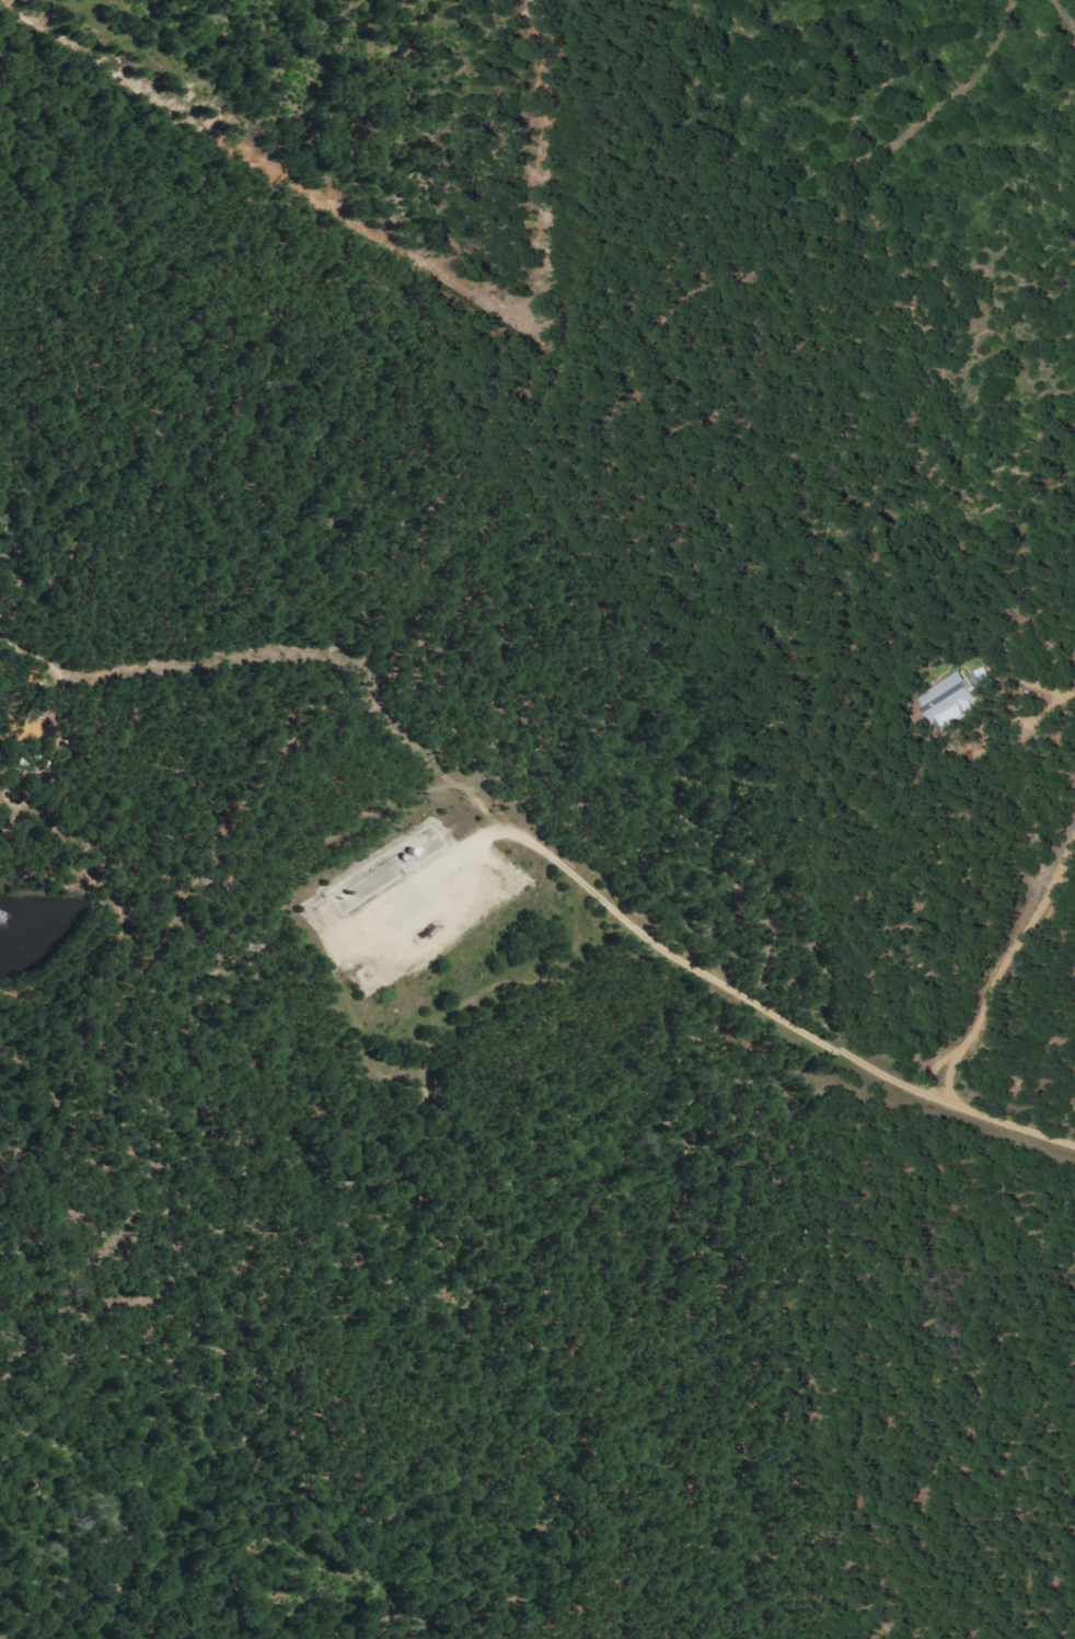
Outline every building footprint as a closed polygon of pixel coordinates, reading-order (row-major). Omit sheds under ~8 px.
[(919,697),(937,729),(980,703),(961,672),(919,697)]
